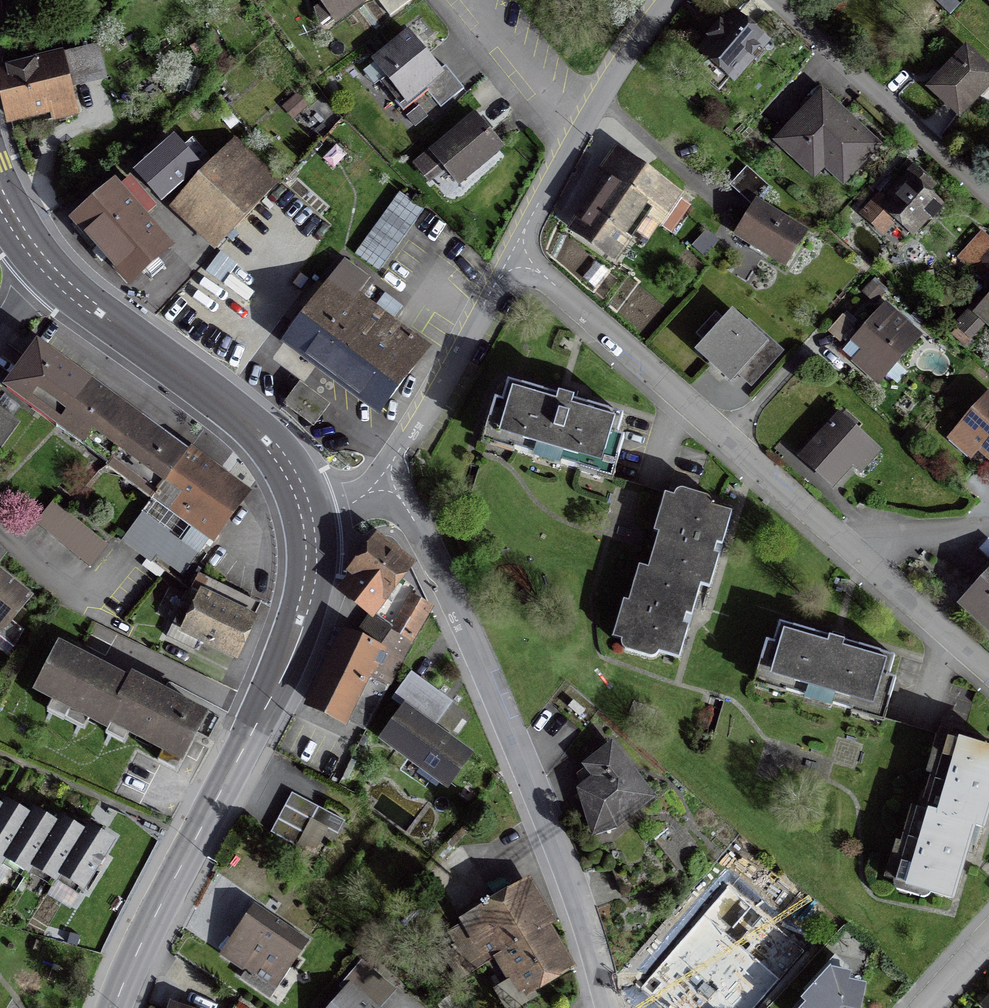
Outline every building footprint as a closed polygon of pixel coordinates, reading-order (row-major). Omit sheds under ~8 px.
[(333,20),(361,0),(318,0),(333,20)] [(390,16),(411,0),(379,0),(390,16)] [(704,43),(708,46),(701,54),(732,81),(748,62),(754,66),(764,54),(759,49),(763,44),(732,18),(726,25),(722,22),(704,43)] [(401,113),(426,93),(439,109),(462,90),(444,67),(438,72),(408,35),(373,63),(385,78),(378,83),(401,113)] [(964,52),(930,90),(958,116),(988,83),(988,75),(964,52)] [(0,74),(0,89),(7,118),(69,103),(58,59),(0,74)] [(872,146),(820,99),(780,142),(800,160),(810,149),(842,179),(872,146)] [(456,184),(499,149),(474,119),(431,154),(456,184)] [(195,169),(170,140),(135,171),(160,199),(195,169)] [(233,142),(180,198),(224,239),(276,184),(233,142)] [(625,163),(577,233),(609,256),(644,206),(674,227),(688,207),(676,199),(677,199),(625,163)] [(914,174),(908,180),(905,177),(882,202),(877,198),(862,214),(883,234),(897,218),(913,232),(937,206),(924,194),(932,186),(912,169),(911,171),(914,174)] [(113,187),(73,222),(127,283),(167,248),(113,187)] [(735,235),(784,266),(803,235),(754,204),(735,235)] [(978,262),(988,271),(988,250),(978,262)] [(343,264),(284,341),(379,412),(426,349),(400,330),(359,299),(370,284),(343,264)] [(917,338),(883,308),(853,342),(872,358),(862,370),(877,383),(917,338)] [(983,320),(970,309),(954,326),(967,338),(983,320)] [(768,345),(734,314),(698,354),(731,385),(768,345)] [(840,317),(827,332),(839,343),(852,328),(840,317)] [(75,375),(37,346),(6,388),(7,389),(9,386),(59,423),(55,428),(55,429),(59,423),(110,460),(105,467),(105,468),(109,463),(123,473),(119,478),(136,491),(140,486),(153,495),(149,500),(151,501),(185,455),(163,439),(139,422),(130,414),(88,384),(75,375)] [(298,384),(282,406),(312,428),(328,406),(298,384)] [(506,384),(500,404),(493,402),(488,421),(495,423),(490,439),(514,446),(513,451),(532,457),(534,452),(561,460),(559,465),(579,471),(580,466),(604,473),(609,457),(616,459),(622,440),(615,438),(621,418),(571,403),(572,401),(563,398),(557,396),(556,399),(506,384)] [(987,398),(950,440),(969,457),(977,448),(988,458),(988,400),(987,398)] [(0,411),(0,447),(17,424),(0,411)] [(800,459),(830,486),(868,443),(838,417),(800,459)] [(186,454),(185,455),(151,501),(142,513),(198,553),(212,535),(213,535),(243,495),(186,454)] [(684,616),(689,617),(699,586),(708,589),(717,557),(712,556),(714,549),(715,545),(720,546),(730,515),(709,509),(709,503),(705,500),(682,493),(676,494),(673,497),(667,517),(658,514),(653,533),(657,534),(652,552),(661,555),(655,573),(646,570),(641,588),(632,586),(627,604),(622,602),(617,621),(626,624),(620,643),(621,649),(625,652),(648,659),(653,658),(657,653),(677,660),(686,628),(681,626),(683,621),(684,616)] [(34,524),(45,533),(63,512),(52,503),(34,524)] [(45,533),(88,568),(106,547),(63,512),(45,533)] [(340,590),(372,615),(411,641),(429,609),(407,598),(405,600),(392,590),(399,581),(397,580),(408,566),(375,540),(351,572),(352,573),(340,590)] [(973,593),(962,604),(988,629),(988,575),(973,593)] [(2,632),(29,599),(0,576),(0,630),(2,632)] [(257,606),(196,576),(172,624),(198,637),(234,655),(250,621),(249,620),(257,606)] [(356,637),(345,632),(310,706),(340,719),(354,690),(370,697),(377,682),(386,688),(411,641),(372,615),(356,637)] [(886,678),(892,658),(835,641),(778,624),(772,645),(765,643),(759,662),(766,664),(762,679),(786,686),(784,691),(804,697),(805,692),(832,700),(831,705),(851,711),(852,706),(876,713),(881,698),(888,700),(894,681),(886,678)] [(106,727),(109,722),(181,759),(203,716),(172,700),(174,697),(168,694),(162,691),(161,694),(131,679),(128,684),(98,668),(100,666),(93,662),(88,659),(87,662),(56,646),(34,690),(106,727)] [(466,756),(403,711),(383,739),(409,758),(412,754),(449,780),(466,756)] [(929,893),(949,900),(958,868),(953,866),(954,861),(956,855),(962,857),(971,826),(980,829),(988,797),(984,796),(985,791),(987,785),(988,786),(988,751),(981,749),(981,743),(977,739),(953,733),(948,733),(945,737),(939,757),(930,754),(924,773),(929,774),(924,792),(933,795),(927,813),(919,810),(913,828),(904,826),(899,844),(894,842),(889,861),(898,863),(892,884),(894,891),(921,899),(925,898),(929,894),(929,893)] [(649,798),(610,748),(587,766),(596,779),(580,791),(589,821),(606,816),(613,825),(649,798)] [(343,822),(290,794),(269,834),(295,848),(309,821),(336,835),(343,822)] [(5,802),(1,807),(0,807),(0,864),(3,859),(26,873),(26,874),(30,867),(53,881),(54,882),(58,876),(81,890),(95,869),(101,867),(105,861),(101,858),(112,841),(98,833),(87,826),(86,825),(82,832),(71,825),(60,818),(59,817),(55,824),(43,816),(33,810),(32,809),(28,816),(16,809),(5,802)] [(627,983),(655,1007),(756,1007),(824,934),(737,857),(627,983)] [(528,990),(563,969),(516,891),(448,932),(472,971),(505,951),(528,990)] [(304,941),(258,909),(225,957),(246,972),(240,979),(267,998),(284,974),(280,971),(298,944),(301,946),(304,941)] [(395,988),(362,961),(348,979),(381,1006),(395,988)] [(862,986),(844,982),(846,975),(828,971),(794,1007),(857,1007),(862,986)] [(347,989),(331,1007),(369,1007),(347,989)]
